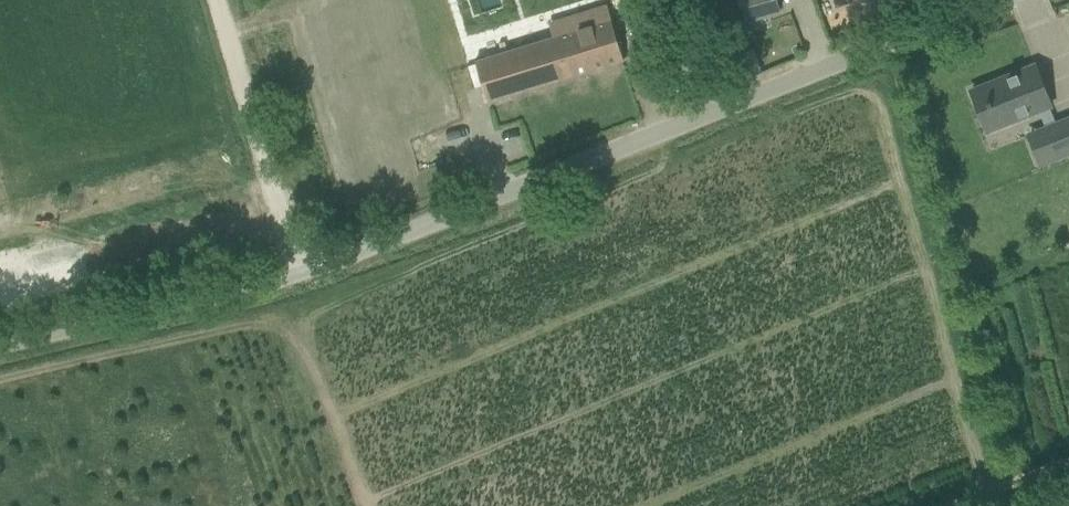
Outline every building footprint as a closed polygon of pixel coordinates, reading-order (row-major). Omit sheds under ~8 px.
[(489,8),(509,0),(485,0),(489,8)] [(776,0),(738,0),(744,21),(779,12),(776,0)] [(611,20),(475,62),(487,102),(623,61),(611,20)] [(1050,105),(1034,65),(971,90),(976,101),(986,97),(996,121),(1025,109),(1027,114),(1050,105)] [(1045,130),(1056,158),(1068,153),(1068,120),(1045,130)]
